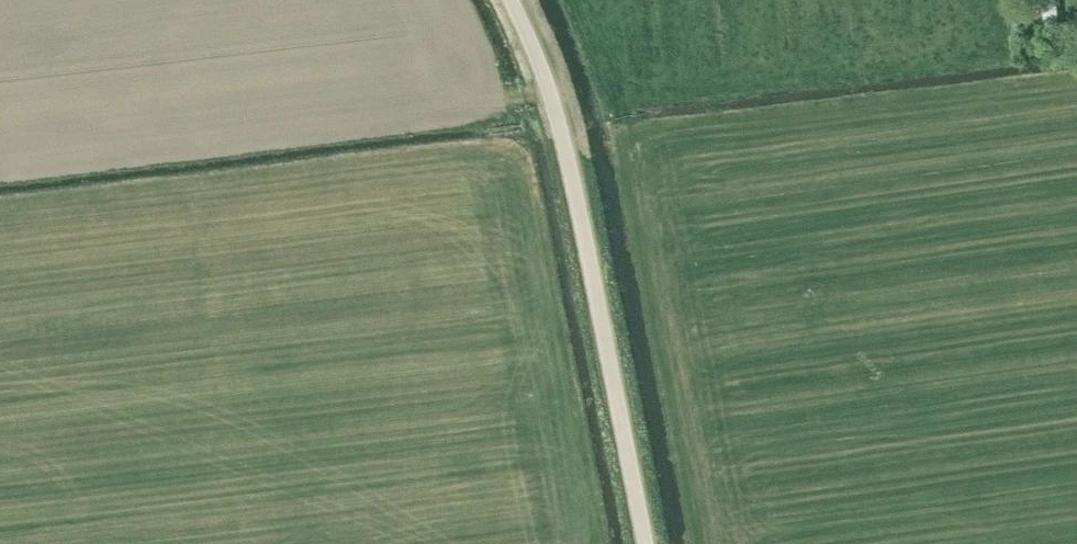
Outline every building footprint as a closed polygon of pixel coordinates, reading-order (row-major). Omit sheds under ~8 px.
[(1066,0),(1043,0),(1044,32),(1067,32),(1066,0)]
